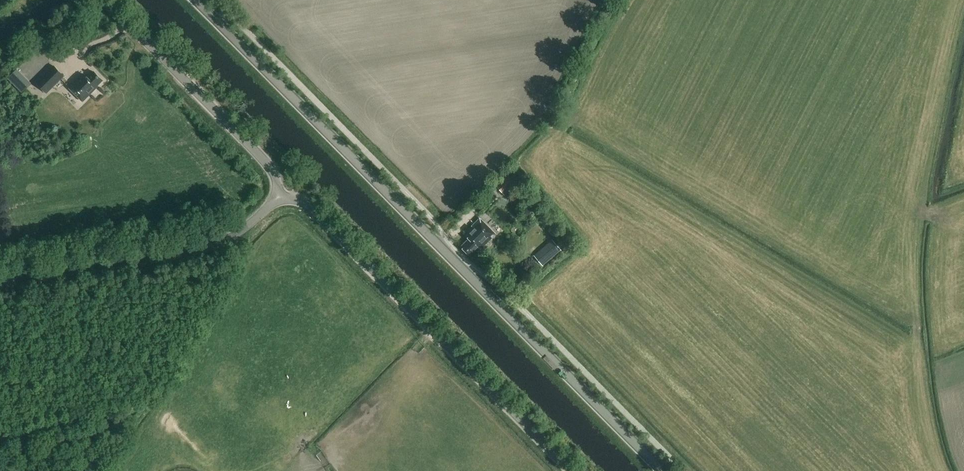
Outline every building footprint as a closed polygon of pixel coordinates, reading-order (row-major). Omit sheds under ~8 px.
[(67,50),(79,46),(75,36),(63,41),(67,50)] [(54,65),(36,83),(46,94),(64,76),(54,65)] [(18,69),(8,79),(21,94),(24,91),(15,81),(20,77),(29,87),(32,84),(18,69)] [(87,79),(83,74),(69,88),(83,101),(97,87),(97,86),(102,81),(94,72),(87,79)] [(24,91),(29,87),(20,77),(15,81),(24,91)] [(480,219),(464,234),(469,239),(461,247),(471,258),(496,234),(480,219)] [(534,256),(543,266),(561,251),(552,240),(534,256)]
